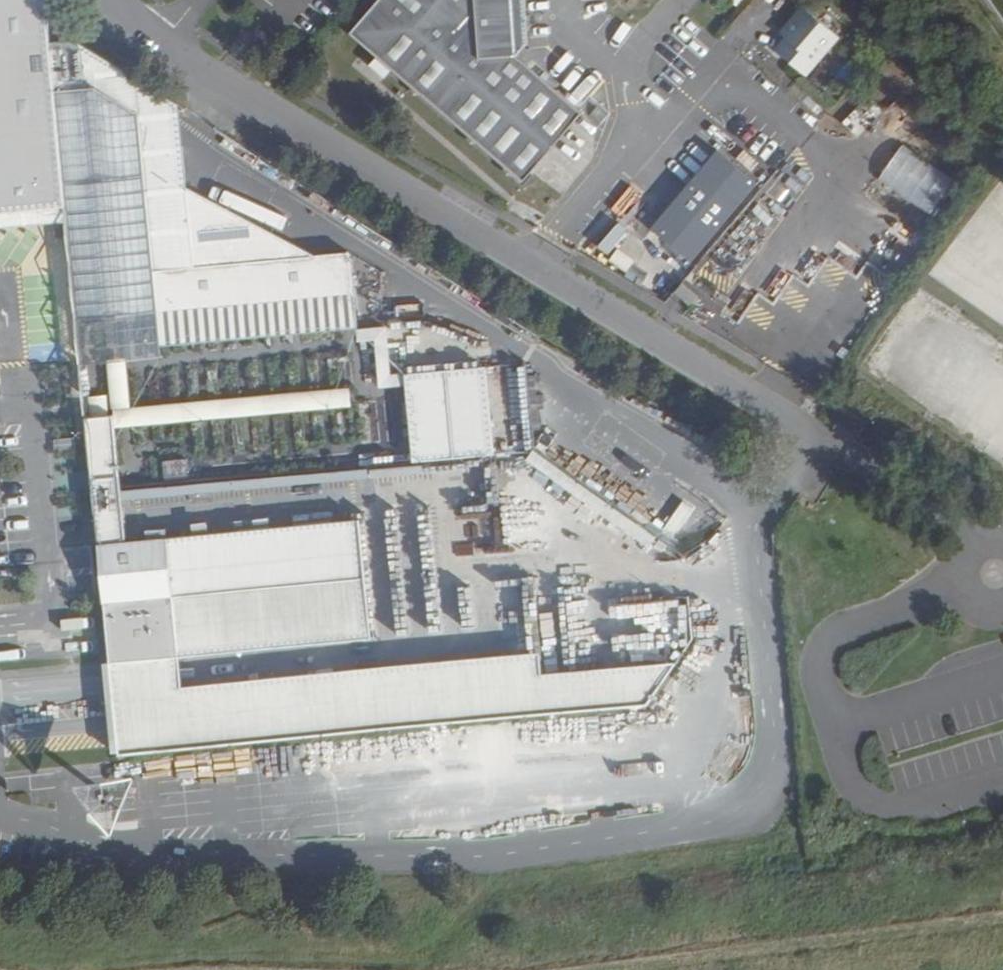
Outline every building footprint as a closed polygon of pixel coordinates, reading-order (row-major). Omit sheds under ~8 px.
[(349,322),(345,284),(341,245),(305,248),(180,174),(172,92),(123,59),(70,25),(44,26),(42,0),(0,0),(0,230),(62,226),(70,313),(74,358),(157,351),(155,338),(339,323),(349,322)] [(349,34),(519,179),(570,111),(501,57),(510,45),(506,0),(377,0),(349,34)] [(789,33),(780,44),(809,69),(843,27),(812,0),(808,0),(796,13),(802,18),(789,33)] [(783,28),(789,33),(802,18),(796,13),(783,28)] [(910,132),(922,119),(899,97),(887,110),(910,132)] [(900,145),(877,179),(929,214),(952,181),(900,145)] [(756,186),(718,152),(650,231),(688,264),(756,186)] [(614,221),(597,246),(609,255),(626,229),(614,221)] [(625,271),(633,261),(617,248),(609,259),(625,271)] [(349,322),(339,323),(344,381),(396,376),(402,449),(444,446),(485,442),(477,353),(438,356),(395,359),(378,361),(375,320),(349,322)] [(111,469),(105,405),(78,407),(83,471),(89,541),(94,601),(99,661),(107,751),(176,744),(535,714),(631,706),(658,665),(532,676),(530,655),(172,685),(169,655),(378,637),(373,577),(368,518),(159,535),(117,539),(111,469)]
